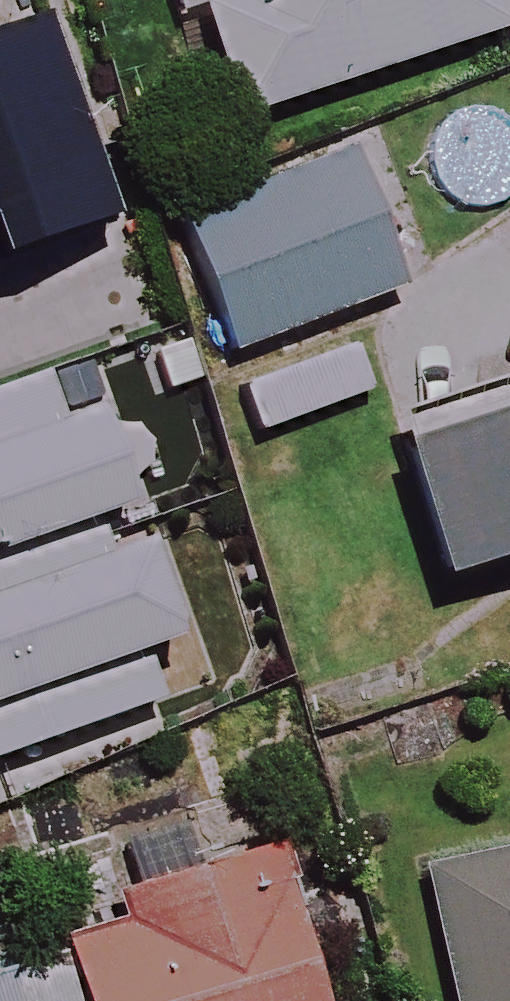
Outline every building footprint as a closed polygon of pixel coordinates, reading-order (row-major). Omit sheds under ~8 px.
[(146,120),(105,0),(0,0),(0,169),(146,120)] [(492,0),(220,0),(193,10),(234,125),(502,30),(492,0)] [(389,291),(336,156),(198,211),(251,346),(389,291)] [(0,305),(0,666),(252,590),(151,259),(0,305)] [(396,460),(429,581),(509,559),(509,429),(396,460)] [(273,855),(116,898),(120,913),(58,931),(63,952),(77,1000),(314,1000),(273,855)] [(424,880),(450,1000),(509,1000),(509,862),(424,880)] [(63,952),(0,969),(0,1000),(77,1000),(63,952)]
